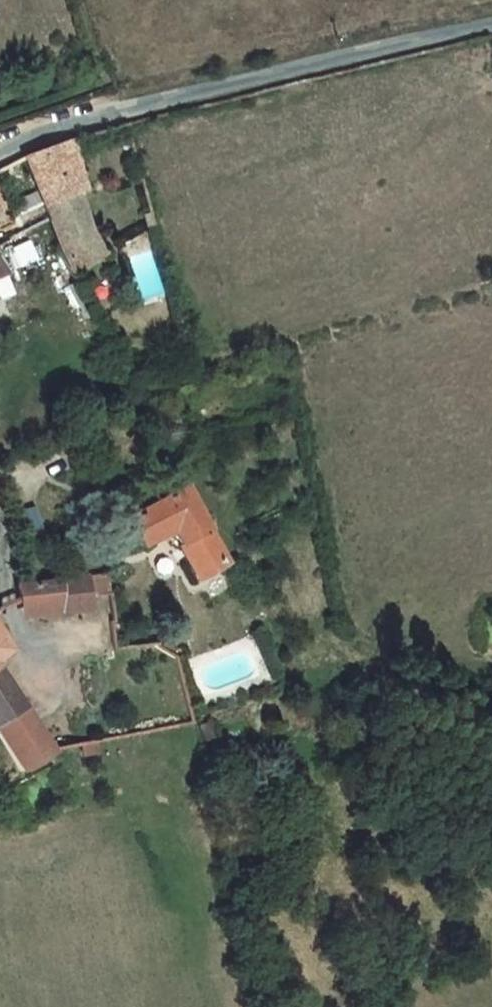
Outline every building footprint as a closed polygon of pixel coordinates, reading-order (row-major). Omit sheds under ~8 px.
[(66,141),(78,194),(85,193),(74,139),(66,141)] [(66,141),(24,156),(38,192),(48,220),(60,251),(70,271),(103,253),(90,231),(78,194),(66,141)] [(15,203),(20,214),(13,217),(20,233),(48,220),(38,192),(15,203)] [(151,212),(144,214),(147,226),(153,222),(151,212)] [(186,486),(127,518),(142,546),(174,531),(202,581),(229,564),(186,486)] [(105,573),(87,577),(89,594),(107,591),(105,573)] [(70,608),(90,606),(89,595),(89,594),(87,577),(87,575),(59,581),(57,609),(70,608)] [(59,580),(17,584),(20,607),(25,606),(46,604),(46,612),(57,610),(57,609),(59,581),(59,580)] [(113,620),(110,593),(89,595),(90,606),(70,608),(74,653),(92,651),(95,651),(95,648),(108,647),(106,621),(113,620)] [(46,604),(25,606),(26,614),(46,612),(46,604)] [(169,655),(156,646),(153,652),(166,660),(169,655)] [(92,651),(93,660),(113,658),(113,650),(111,650),(95,651),(92,651)] [(20,770),(51,751),(0,671),(0,739),(20,770)] [(214,737),(208,721),(198,724),(203,741),(214,737)] [(77,736),(78,743),(88,742),(86,735),(77,736)] [(95,743),(81,745),(83,756),(97,753),(95,743)]
